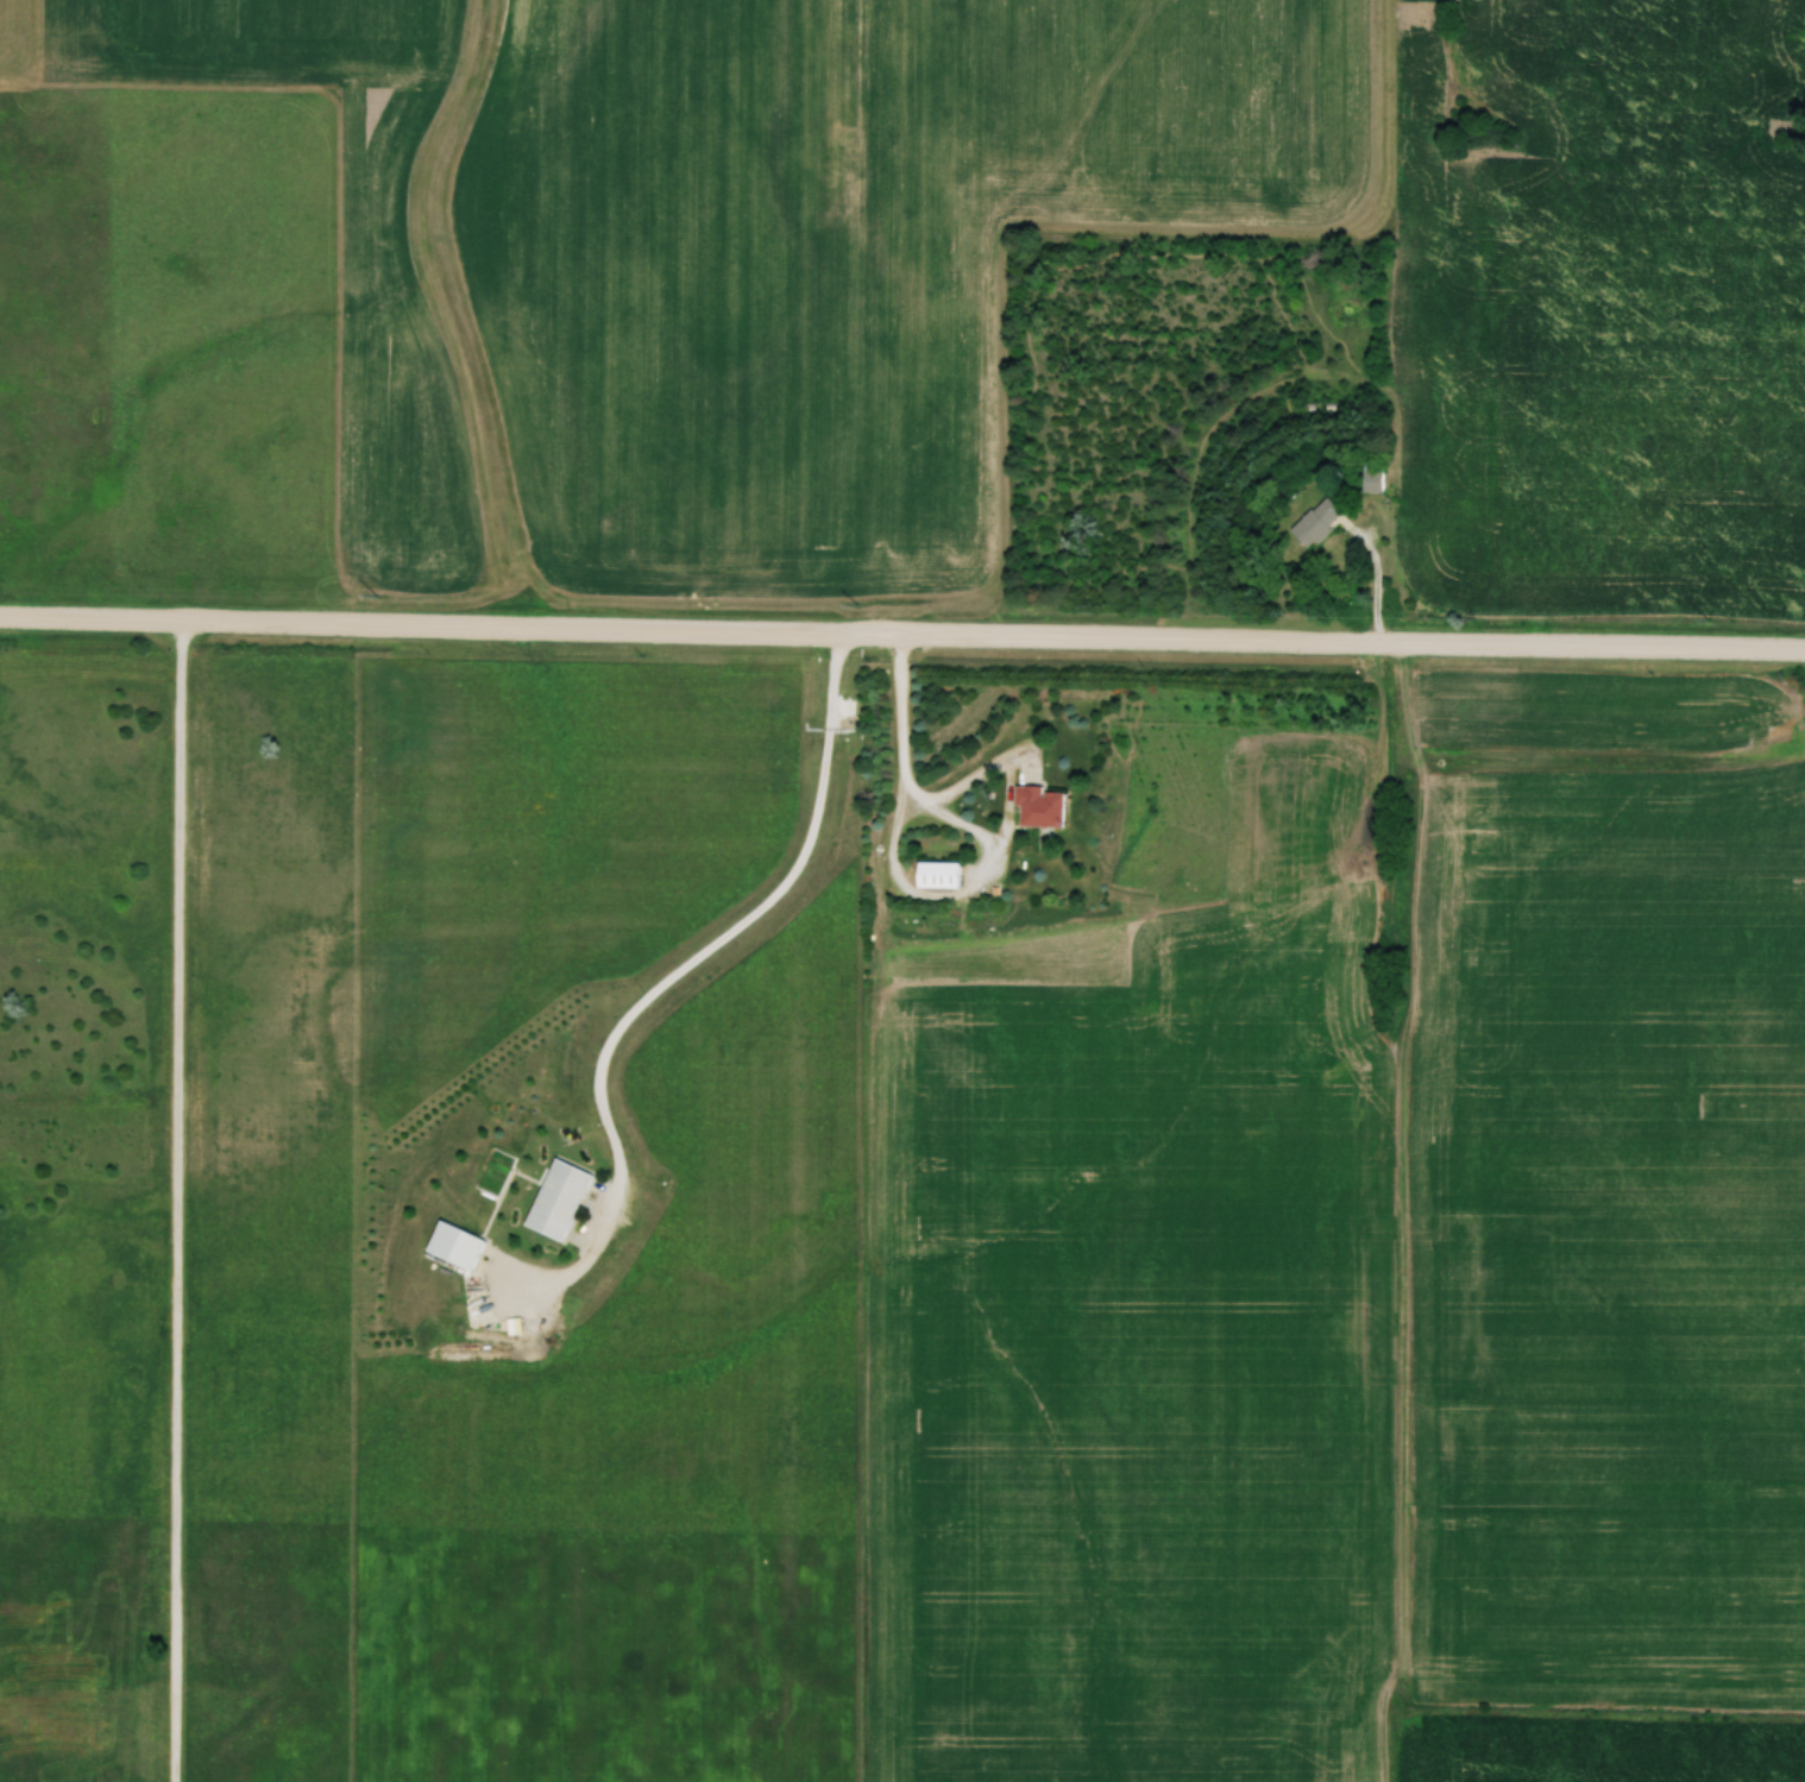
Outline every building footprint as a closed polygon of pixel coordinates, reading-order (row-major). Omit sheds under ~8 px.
[(1363,492),(1382,492),(1382,459),(1363,459),(1363,492)] [(1309,550),(1344,515),(1325,496),(1290,531),(1309,550)] [(1062,829),(1062,794),(1042,794),(1042,787),(1014,787),(1014,807),(1020,807),(1020,829),(1062,829)] [(959,890),(959,864),(917,864),(917,890),(959,890)] [(525,1227),(564,1242),(592,1174),(553,1158),(525,1227)] [(485,1240),(439,1220),(426,1251),(472,1271),(485,1240)]
